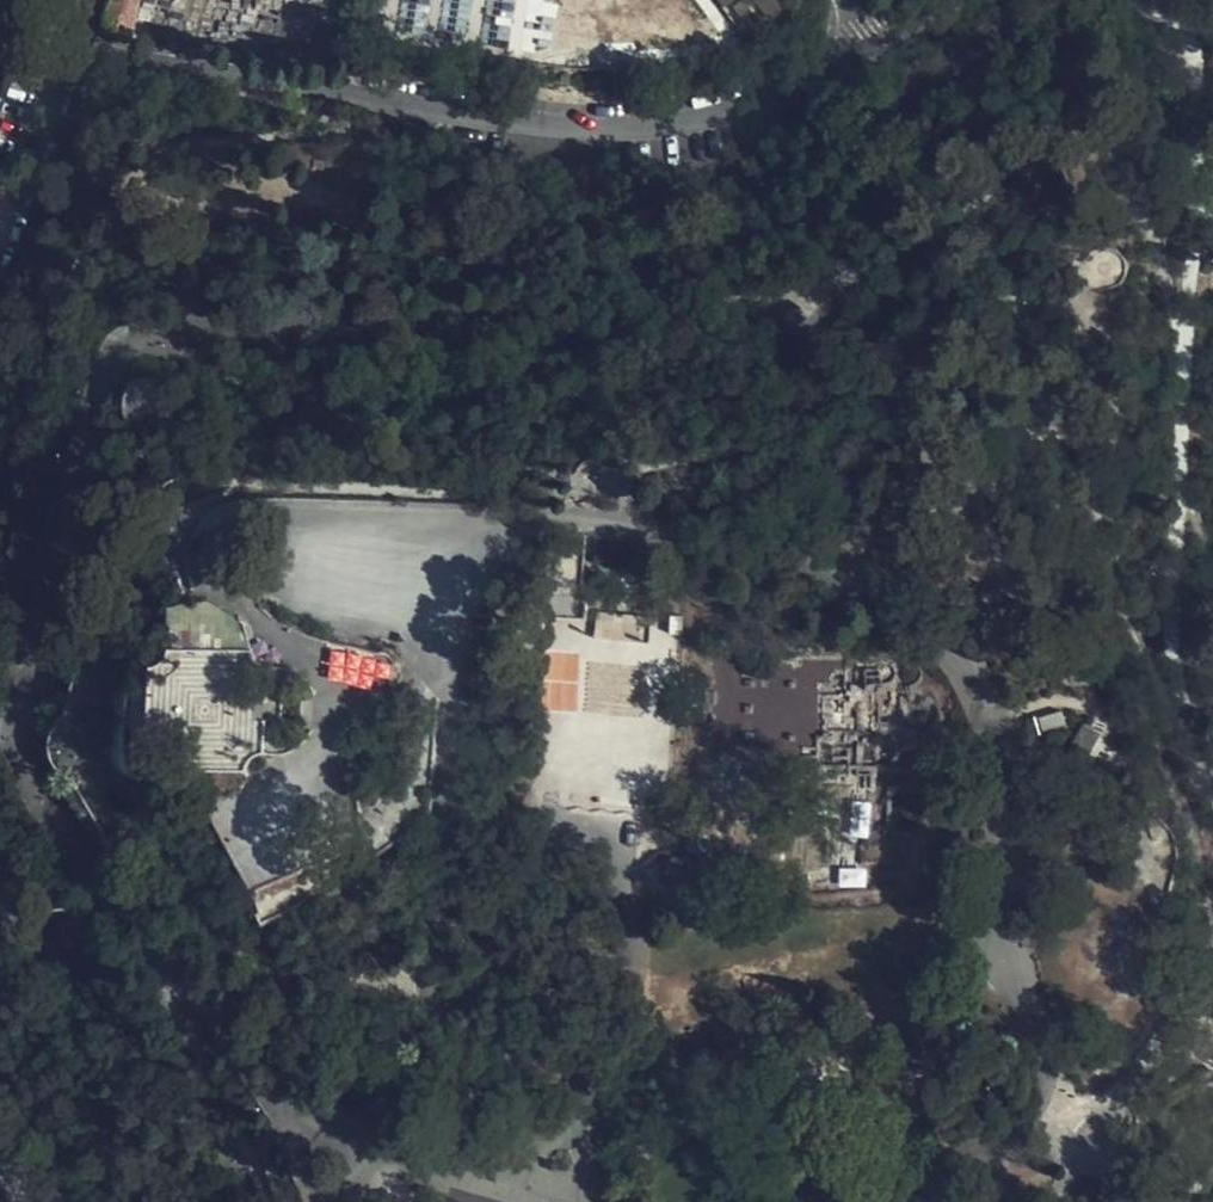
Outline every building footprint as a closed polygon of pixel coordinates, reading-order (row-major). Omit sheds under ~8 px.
[(133,0),(107,0),(102,29),(128,34),(133,0)] [(252,646),(246,619),(210,595),(170,600),(172,642),(252,646)] [(1067,705),(1040,712),(1044,727),(1071,720),(1067,705)] [(1036,714),(1026,717),(1028,724),(1038,722),(1036,714)] [(925,869),(925,764),(859,764),(859,731),(824,731),(825,799),(840,799),(840,826),(858,826),(858,844),(817,844),(817,875),(887,875),(887,869),(925,869)]
